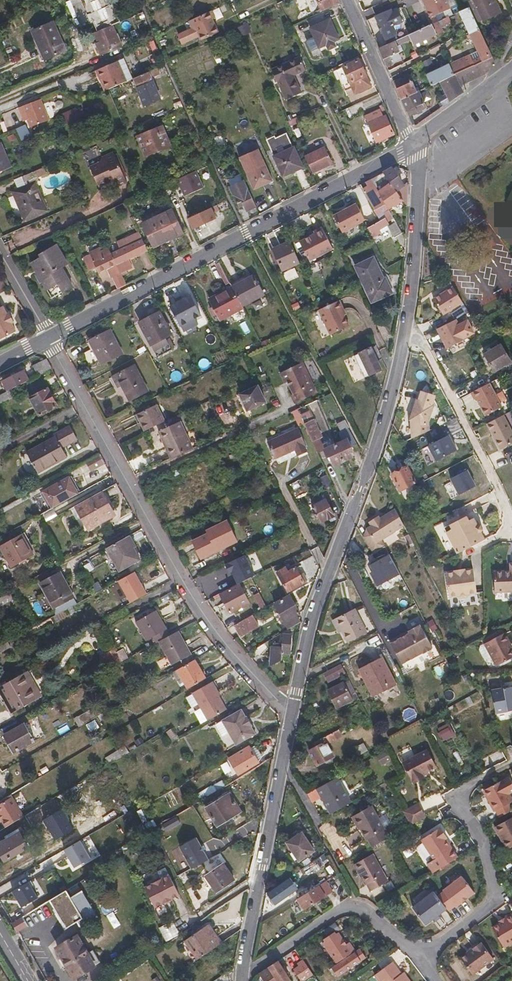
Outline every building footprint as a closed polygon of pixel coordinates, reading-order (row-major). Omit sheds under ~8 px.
[(82,24),(89,21),(81,0),(71,0),(82,24)] [(323,11),(340,3),(338,0),(318,0),(323,11)] [(446,0),(422,0),(430,19),(450,9),(446,0)] [(469,8),(477,24),(497,14),(490,0),(472,0),(466,3),(469,8)] [(497,14),(501,12),(495,0),(490,0),(497,14)] [(393,13),(388,1),(372,7),(386,39),(399,34),(397,28),(395,29),(393,25),(403,20),(398,11),(393,13)] [(477,24),(469,8),(459,12),(469,34),(479,30),(477,24)] [(149,28),(143,11),(134,15),(140,31),(149,28)] [(217,33),(207,11),(192,19),(196,27),(200,35),(202,40),(217,33)] [(331,18),(309,27),(313,37),(307,40),(313,56),(321,52),(320,49),(341,39),(331,18)] [(407,31),(408,35),(429,26),(426,21),(407,31)] [(44,58),(65,49),(53,22),(32,31),(44,58)] [(429,26),(408,35),(411,40),(413,45),(431,37),(442,32),(437,22),(429,26)] [(247,23),(234,29),(239,38),(252,32),(247,23)] [(112,26),(95,33),(98,41),(100,45),(97,46),(101,55),(121,47),(112,26)] [(200,35),(196,27),(179,35),(182,43),(200,35)] [(227,28),(226,27),(220,30),(223,38),(230,35),(227,28)] [(493,57),(479,30),(469,34),(467,35),(469,38),(472,37),(479,51),(480,52),(472,56),(471,54),(462,58),(467,69),(493,57)] [(401,45),(411,40),(408,35),(388,44),(379,48),(387,67),(393,65),(391,61),(390,57),(400,53),(403,51),(401,45)] [(433,41),(431,37),(413,45),(415,50),(433,41)] [(379,48),(388,44),(386,40),(377,43),(379,48)] [(66,51),(65,49),(44,58),(45,60),(66,51)] [(401,56),(400,53),(390,57),(391,61),(401,56)] [(299,56),(271,68),(286,100),(302,92),(295,75),(306,70),(299,56)] [(454,75),(440,82),(447,98),(439,102),(443,109),(464,93),(460,87),(486,75),(494,60),(493,57),(467,69),(454,75)] [(449,65),(454,75),(467,69),(462,58),(450,64),(449,65)] [(100,69),(104,79),(107,77),(111,88),(119,85),(136,77),(131,65),(125,68),(122,59),(100,69)] [(360,60),(344,67),(351,82),(356,92),(364,89),(364,90),(372,86),(360,60)] [(432,86),(440,82),(454,75),(449,65),(427,75),(432,86)] [(351,82),(344,67),(334,72),(337,80),(339,79),(342,86),(351,82)] [(136,77),(119,85),(123,94),(140,86),(152,81),(151,78),(156,76),(160,74),(158,68),(136,77)] [(393,82),(402,100),(422,91),(419,86),(415,88),(412,81),(410,82),(409,80),(407,81),(406,79),(401,82),(399,78),(393,82)] [(154,80),(140,86),(148,105),(163,99),(154,80)] [(422,91),(402,100),(409,118),(416,114),(414,109),(421,106),(424,104),(422,99),(425,97),(424,94),(432,90),(430,87),(422,91)] [(40,100),(18,108),(21,115),(25,114),(27,119),(31,127),(48,120),(40,100)] [(86,112),(84,106),(79,108),(78,106),(64,112),(68,120),(86,112)] [(424,111),(421,106),(414,109),(416,114),(424,111)] [(385,116),(368,124),(376,141),(393,133),(385,116)] [(162,126),(137,136),(145,154),(154,150),(154,152),(162,149),(161,147),(169,144),(162,126)] [(271,147),(275,156),(293,148),(287,135),(278,139),(271,147)] [(1,143),(0,143),(0,171),(11,166),(1,143)] [(283,176),(303,167),(294,147),(293,148),(275,156),(274,157),(283,176)] [(323,148),(307,155),(315,172),(331,164),(323,148)] [(258,149),(239,158),(254,189),(272,181),(258,149)] [(117,187),(126,183),(113,151),(104,155),(99,162),(90,166),(99,188),(104,190),(111,187),(110,184),(114,182),(117,187)] [(47,174),(44,167),(22,176),(25,186),(12,191),(24,220),(47,210),(35,182),(39,180),(38,177),(47,174)] [(407,206),(407,182),(404,185),(395,174),(396,173),(392,169),(383,173),(390,182),(391,184),(403,200),(407,206)] [(195,171),(175,180),(182,197),(202,187),(195,171)] [(377,188),(390,182),(383,173),(372,179),(377,188)] [(402,232),(389,208),(380,192),(377,188),(372,179),(366,182),(368,186),(386,218),(380,221),(368,227),(372,237),(381,232),(382,233),(391,228),(396,235),(402,232)] [(247,210),(256,206),(244,182),(231,188),(240,207),(245,205),(247,210)] [(391,184),(380,192),(389,208),(394,205),(395,206),(403,200),(391,184)] [(386,218),(368,186),(363,188),(380,221),(386,218)] [(227,200),(220,203),(224,212),(223,213),(225,218),(234,214),(227,200)] [(332,216),(341,233),(362,223),(361,222),(363,221),(355,205),(332,216)] [(217,217),(212,207),(188,218),(193,229),(217,217)] [(172,209),(143,224),(154,247),(183,233),(172,209)] [(125,237),(108,245),(120,272),(132,267),(128,259),(148,250),(136,224),(123,231),(125,237)] [(332,250),(321,227),(313,231),(314,234),(300,241),(310,261),(332,250)] [(314,234),(313,231),(299,238),(300,241),(314,234)] [(283,271),(299,263),(289,242),(273,249),(283,271)] [(57,285),(62,293),(73,287),(61,267),(68,264),(57,245),(40,254),(41,257),(32,263),(36,270),(45,265),(47,268),(38,273),(36,274),(41,283),(43,282),(48,290),(57,285)] [(120,272),(108,245),(83,257),(89,270),(96,267),(99,273),(110,268),(119,288),(126,284),(120,272)] [(373,257),(354,266),(371,303),(392,293),(385,278),(383,279),(373,257)] [(45,265),(36,270),(38,273),(47,268),(45,265)] [(232,287),(242,306),(263,295),(253,276),(232,287)] [(221,320),(244,309),(242,306),(232,287),(230,283),(215,290),(217,295),(209,299),(221,320)] [(52,298),(62,293),(57,285),(48,290),(52,298)] [(443,315),(462,302),(453,286),(433,299),(443,315)] [(190,297),(171,306),(183,330),(196,323),(194,319),(199,316),(190,297)] [(339,301),(318,310),(330,335),(348,326),(343,316),(341,311),(344,310),(339,301)] [(16,330),(12,322),(14,321),(9,312),(7,313),(3,305),(2,306),(0,303),(0,338),(16,330)] [(159,312),(139,322),(157,357),(175,348),(168,336),(171,334),(159,312)] [(455,319),(437,329),(447,348),(465,339),(455,319)] [(110,331),(89,341),(101,365),(122,354),(110,331)] [(500,345),(484,355),(494,371),(510,362),(500,345)] [(377,361),(382,359),(375,346),(355,355),(364,377),(381,370),(377,361)] [(41,362),(46,371),(52,368),(47,359),(41,362)] [(302,362),(280,373),(285,383),(288,382),(294,393),(291,395),(294,403),(316,392),(302,362)] [(134,366),(112,376),(118,387),(121,385),(129,400),(147,391),(134,366)] [(3,381),(8,391),(16,387),(29,380),(24,370),(3,381)] [(475,399),(484,416),(500,408),(487,384),(469,393),(473,400),(475,399)] [(20,393),(16,387),(8,391),(0,395),(0,404),(20,393)] [(257,387),(240,395),(247,410),(264,402),(257,387)] [(47,389),(29,398),(39,415),(57,406),(47,389)] [(426,426),(435,397),(420,392),(417,401),(416,401),(409,421),(426,426)] [(497,402),(502,410),(511,404),(511,392),(497,402)] [(144,431),(165,421),(156,405),(136,414),(144,431)] [(486,424),(500,449),(511,443),(511,434),(502,415),(486,424)] [(304,424),(312,442),(321,437),(314,420),(304,424)] [(336,444),(343,461),(352,457),(350,452),(352,451),(351,447),(356,444),(348,429),(349,428),(344,420),(337,423),(341,432),(343,430),(347,439),(336,444)] [(171,458),(192,449),(180,422),(158,431),(171,458)] [(56,437),(27,453),(38,473),(67,457),(62,448),(77,439),(70,426),(55,434),(56,437)] [(299,428),(267,441),(275,458),(295,450),(298,455),(307,451),(304,446),(306,445),(299,428)] [(451,435),(430,447),(438,461),(459,450),(451,435)] [(334,465),(343,461),(336,444),(335,445),(332,440),(322,444),(328,457),(330,456),(334,465)] [(91,470),(105,463),(100,454),(86,462),(91,470)] [(400,491),(415,483),(406,467),(391,475),(400,491)] [(469,469),(452,479),(461,495),(478,485),(469,469)] [(44,493),(52,508),(78,494),(69,479),(44,493)] [(423,480),(418,482),(424,492),(428,490),(423,480)] [(103,491),(74,506),(86,527),(92,524),(94,528),(111,518),(109,514),(114,511),(103,491)] [(313,506),(327,500),(325,496),(312,503),(313,506)] [(327,500),(313,506),(321,522),(334,516),(327,500)] [(371,526),(365,529),(374,544),(381,540),(404,527),(396,511),(380,519),(378,517),(369,522),(371,526)] [(446,532),(457,554),(485,539),(481,532),(482,530),(480,525),(478,526),(473,518),(468,520),(467,516),(456,522),(459,526),(446,532)] [(225,520),(206,529),(212,542),(206,545),(210,554),(235,541),(225,520)] [(444,528),(446,532),(459,526),(456,522),(444,528)] [(206,533),(190,541),(198,559),(210,554),(206,545),(212,542),(206,529),(205,530),(206,533)] [(371,554),(384,546),(381,540),(374,544),(365,529),(362,537),(371,554)] [(0,546),(0,547),(12,568),(34,555),(22,534),(0,546)] [(130,535),(107,548),(119,571),(140,560),(132,545),(134,543),(130,535)] [(372,576),(377,585),(394,576),(385,558),(390,556),(384,546),(371,554),(376,563),(371,566),(375,574),(372,576)] [(245,555),(226,564),(237,585),(239,584),(255,575),(245,555)] [(399,574),(390,556),(385,558),(394,576),(399,574)] [(511,591),(511,563),(510,563),(510,571),(494,572),(495,592),(511,591)] [(286,568),(277,572),(288,591),(304,582),(300,575),(295,568),(288,572),(286,568)] [(454,572),(445,574),(449,597),(457,596),(460,598),(467,597),(468,594),(477,593),(473,569),(465,571),(465,570),(454,571),(454,572)] [(59,572),(40,582),(54,608),(74,598),(59,572)] [(249,603),(239,584),(237,585),(220,594),(230,613),(249,603)] [(0,598),(0,607),(14,599),(10,593),(9,593),(0,598)] [(274,604),(288,629),(301,622),(296,615),(299,613),(290,596),(274,604)] [(257,600),(262,609),(267,607),(262,597),(257,600)] [(354,609),(335,619),(347,643),(366,633),(354,609)] [(143,617),(137,621),(147,640),(166,629),(155,611),(148,615),(146,612),(142,614),(143,617)] [(259,626),(253,615),(234,625),(240,636),(259,626)] [(390,643),(401,664),(423,652),(423,653),(430,649),(430,648),(431,647),(421,627),(390,643)] [(173,665),(183,660),(192,655),(178,631),(159,641),(173,665)] [(270,665),(281,661),(281,653),(290,653),(292,635),(282,634),(281,646),(271,646),(270,665)] [(495,639),(474,649),(485,671),(504,662),(498,649),(499,648),(495,639)] [(0,645),(0,653),(11,647),(8,641),(0,645)] [(117,652),(114,648),(107,652),(115,666),(122,662),(117,652)] [(122,648),(117,652),(122,662),(128,659),(122,648)] [(99,657),(107,670),(115,666),(107,652),(99,657)] [(186,665),(194,660),(192,655),(183,660),(186,665)] [(381,657),(358,669),(372,697),(396,685),(381,657)] [(177,670),(188,689),(205,679),(194,660),(186,665),(177,670)] [(340,666),(330,671),(334,678),(344,673),(340,666)] [(0,688),(0,691),(12,712),(36,698),(28,684),(33,681),(28,672),(0,688)] [(336,708),(358,696),(349,680),(328,691),(336,708)] [(42,695),(33,681),(28,684),(36,698),(42,695)] [(189,696),(203,724),(212,719),(223,713),(215,699),(213,696),(215,694),(210,685),(189,696)] [(494,688),(497,712),(509,710),(509,712),(511,711),(511,686),(505,686),(494,688)] [(79,727),(97,716),(100,714),(93,703),(86,707),(89,711),(75,719),(79,727)] [(240,709),(221,721),(227,733),(235,746),(255,735),(251,728),(252,727),(247,718),(246,718),(240,709)] [(215,724),(221,736),(227,733),(221,721),(215,724)] [(456,735),(450,723),(440,728),(442,732),(434,736),(438,744),(456,735)] [(33,742),(24,725),(5,735),(14,752),(33,742)] [(347,731),(345,726),(313,743),(315,747),(309,751),(317,765),(333,757),(326,744),(340,737),(339,735),(347,731)] [(171,729),(166,731),(171,739),(175,736),(171,729)] [(363,744),(350,750),(354,758),(367,751),(363,744)] [(233,755),(229,757),(237,772),(257,760),(250,748),(246,751),(244,749),(233,755)] [(426,749),(402,761),(412,780),(422,775),(421,773),(435,767),(426,749)] [(337,778),(316,789),(323,801),(343,790),(337,778)] [(500,818),(511,812),(511,795),(511,794),(511,778),(486,791),(491,801),(489,802),(494,812),(496,811),(500,818)] [(201,799),(226,785),(223,779),(213,785),(213,784),(197,792),(201,799)] [(343,790),(323,801),(330,814),(350,803),(343,790)] [(231,792),(208,805),(219,823),(242,810),(231,792)] [(11,796),(0,802),(0,818),(2,821),(6,827),(14,823),(24,816),(11,796)] [(428,797),(414,805),(422,819),(436,811),(428,797)] [(73,829),(61,809),(43,820),(55,840),(73,829)] [(361,841),(366,850),(381,842),(375,833),(377,832),(365,811),(348,820),(351,826),(353,825),(355,830),(354,830),(354,831),(359,842),(361,841)] [(177,816),(164,823),(168,831),(181,823),(177,816)] [(351,833),(354,831),(354,830),(355,830),(353,825),(351,826),(348,820),(345,822),(351,833)] [(497,828),(500,835),(501,834),(504,840),(503,840),(508,850),(511,848),(511,820),(497,828)] [(431,862),(437,871),(457,858),(451,849),(449,850),(444,841),(446,839),(439,828),(420,842),(432,861),(431,862)] [(28,847),(18,830),(5,837),(7,840),(0,844),(0,853),(4,861),(28,847)] [(302,833),(286,843),(298,861),(313,851),(302,833)] [(198,836),(181,845),(193,867),(210,858),(198,836)] [(92,860),(80,841),(64,850),(76,870),(92,860)] [(367,884),(371,891),(388,882),(373,853),(355,864),(366,884),(367,884)] [(437,871),(431,862),(427,864),(432,873),(437,871)] [(225,865),(208,877),(219,893),(236,881),(225,865)] [(157,873),(158,879),(161,880),(168,876),(164,869),(157,873)] [(143,889),(146,894),(170,879),(168,876),(161,880),(158,879),(152,882),(151,885),(143,889)] [(295,876),(267,894),(273,903),(296,888),(294,884),(298,881),(295,876)] [(447,909),(449,911),(455,906),(456,907),(474,893),(463,877),(444,892),(438,897),(447,909)] [(178,896),(170,879),(146,894),(153,909),(178,896)] [(334,890),(327,880),(298,898),(305,908),(334,890)] [(39,897),(29,881),(12,891),(22,907),(39,897)] [(65,891),(49,901),(66,928),(77,921),(81,927),(97,917),(81,891),(70,898),(65,891)] [(438,897),(434,892),(414,907),(427,924),(434,919),(440,915),(447,909),(438,897)] [(490,929),(503,947),(511,940),(511,914),(510,915),(508,913),(502,918),(503,920),(497,924),(490,929)] [(28,926),(23,917),(12,923),(18,932),(28,926)] [(183,942),(196,961),(221,944),(208,925),(183,942)] [(323,943),(336,963),(355,951),(349,942),(346,944),(339,933),(336,935),(326,942),(323,943)] [(325,939),(326,942),(336,935),(334,933),(325,939)] [(75,977),(100,961),(93,950),(87,953),(77,937),(57,949),(75,977)] [(472,974),(492,959),(481,943),(473,948),(474,950),(461,959),(472,974)] [(358,951),(332,968),(337,977),(363,959),(358,951)] [(302,980),(304,980),(313,975),(303,960),(298,964),(300,967),(294,970),(302,980)] [(375,974),(379,980),(381,980),(382,980),(383,980),(410,980),(406,975),(403,977),(401,973),(393,962),(375,974)] [(260,975),(264,980),(286,980),(289,979),(285,973),(287,971),(284,966),(281,968),(278,963),(260,975)]
